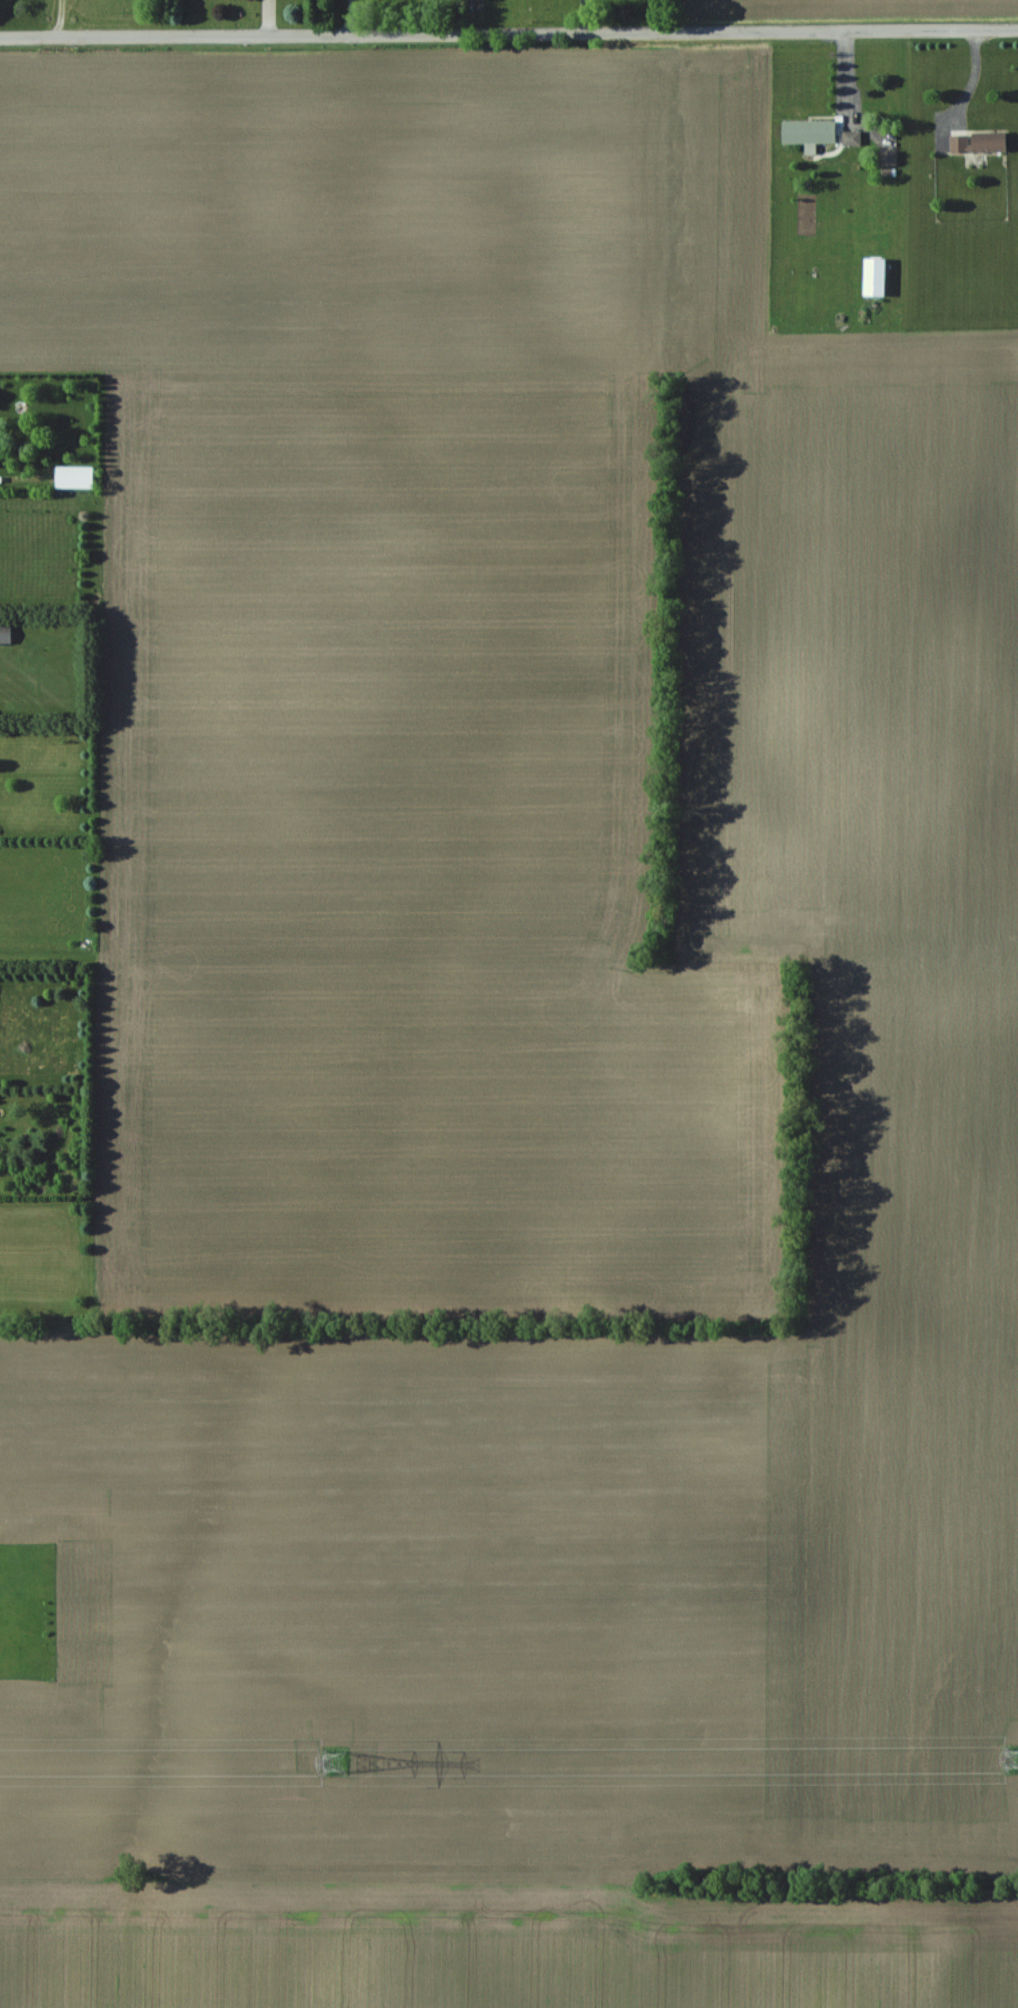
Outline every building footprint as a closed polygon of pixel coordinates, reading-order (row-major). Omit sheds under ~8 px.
[(781,122),(781,143),(834,143),(834,122),(781,122)] [(1005,133),(949,133),(949,153),(1005,153),(1005,133)] [(92,467),(53,467),(53,489),(92,489),(92,467)] [(0,626),(0,644),(10,644),(10,626),(0,626)]
